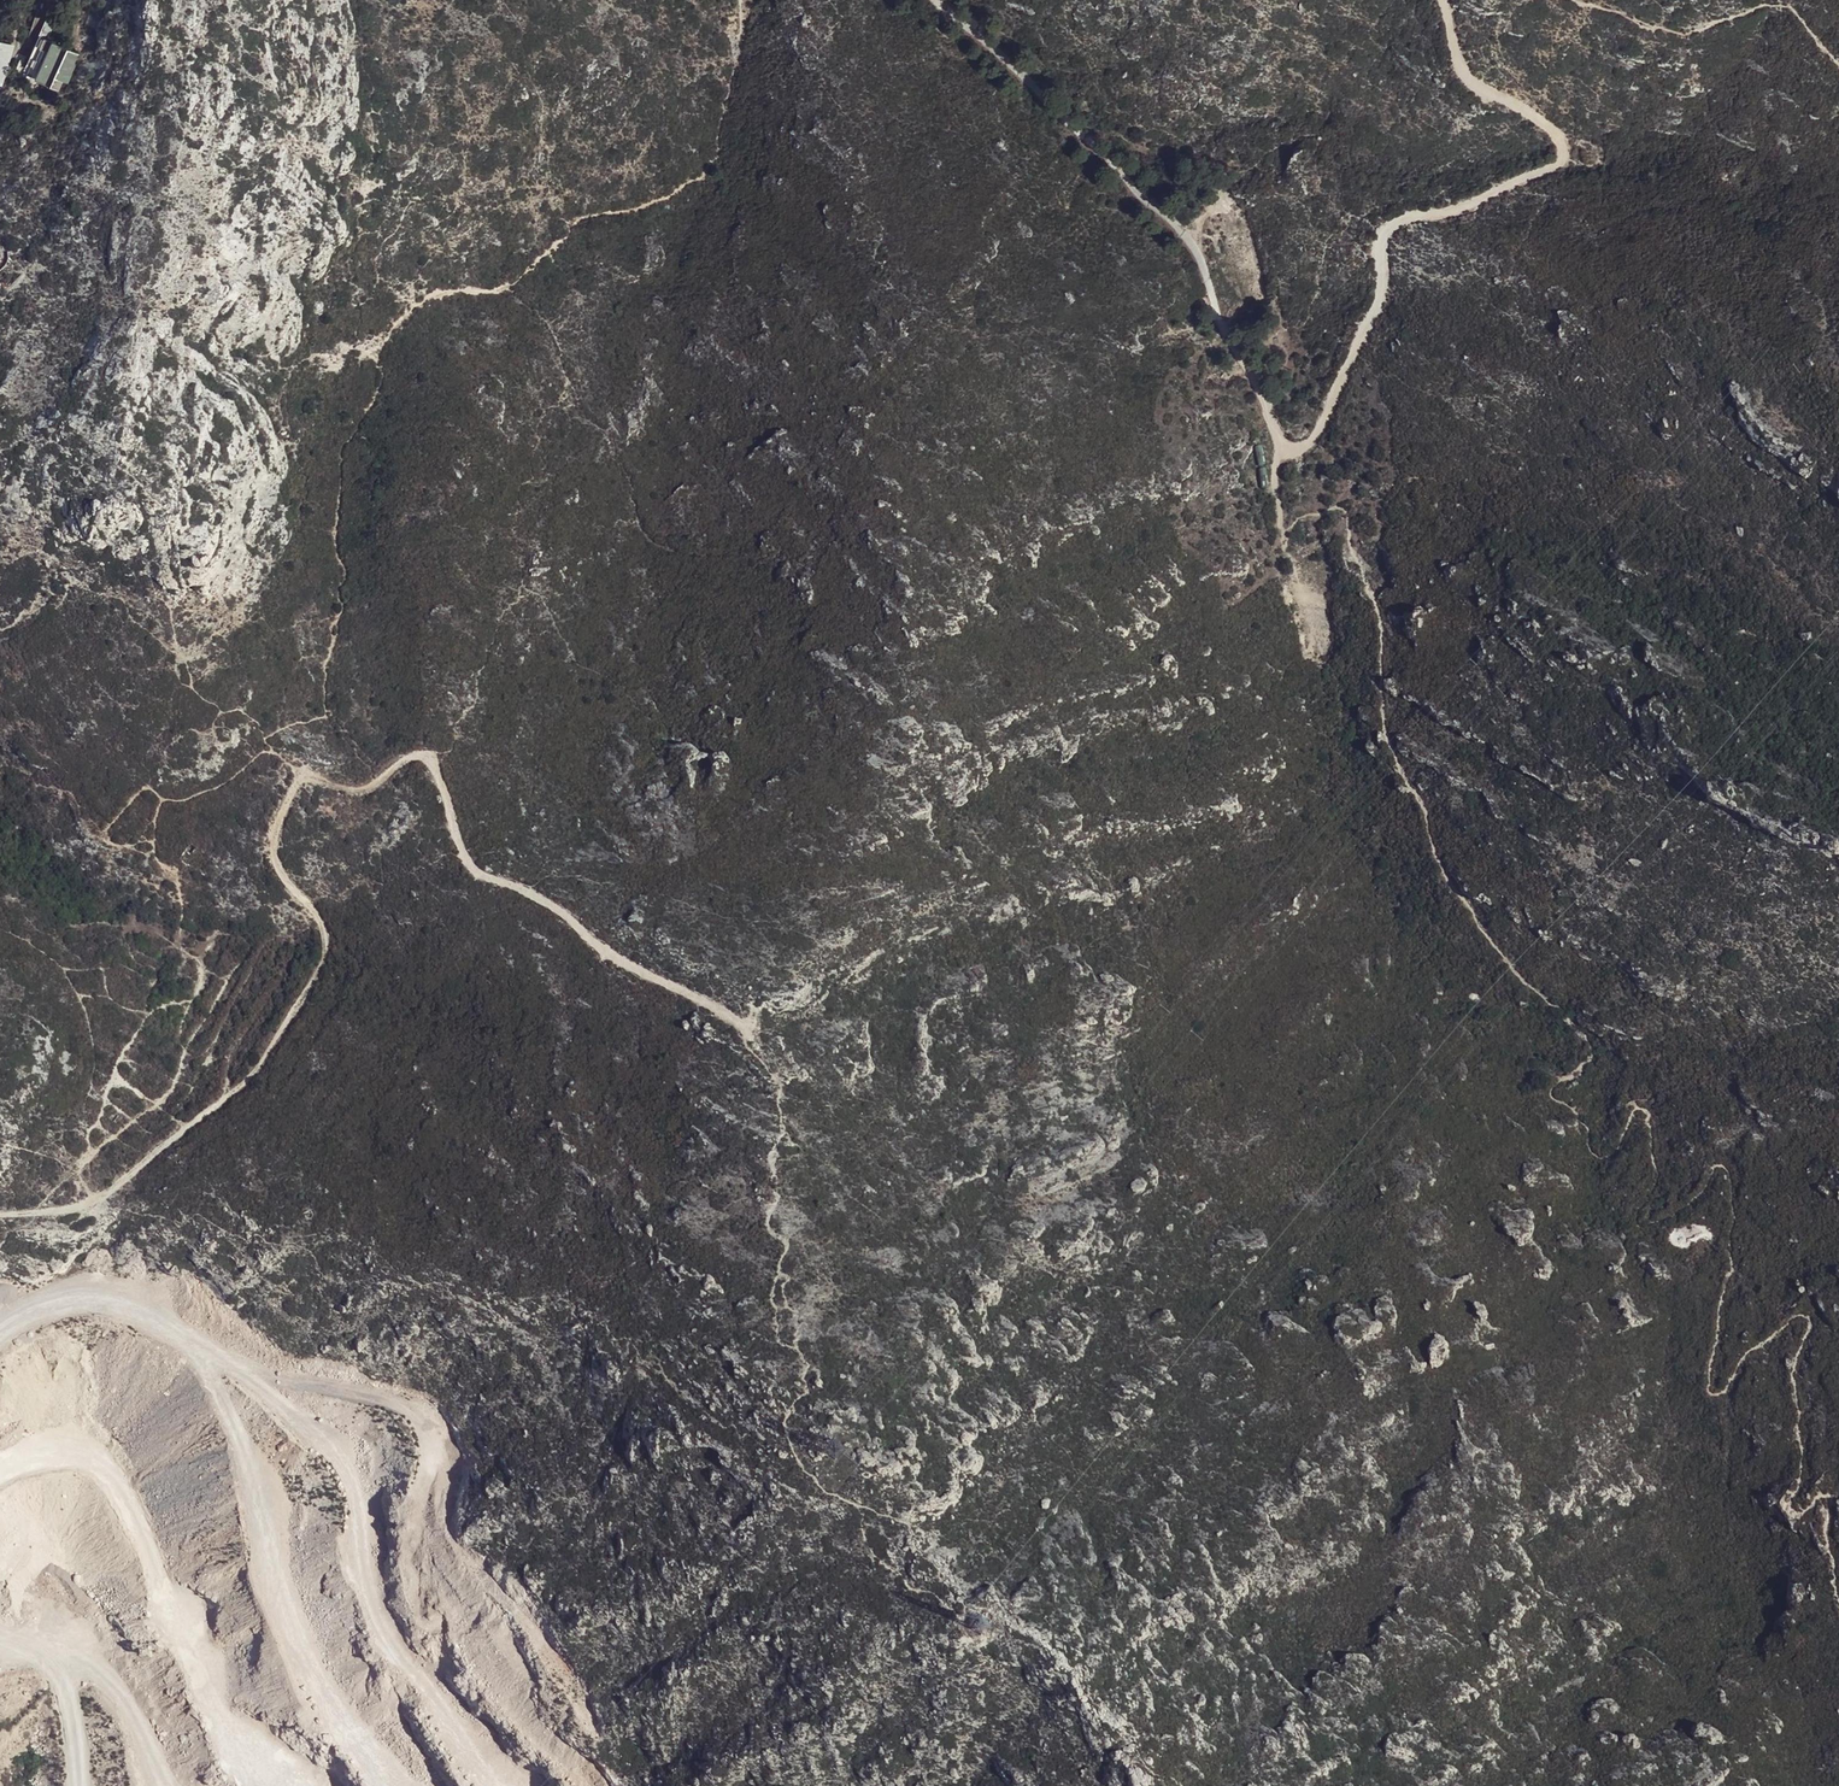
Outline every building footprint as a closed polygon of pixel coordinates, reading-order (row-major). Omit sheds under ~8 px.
[(15,45),(2,41),(0,46),(0,85),(3,86),(15,45)] [(66,48),(49,42),(35,79),(52,85),(66,48)] [(62,88),(76,53),(66,48),(52,85),(62,88)] [(68,1611),(66,1603),(32,1614),(34,1622),(68,1611)]
